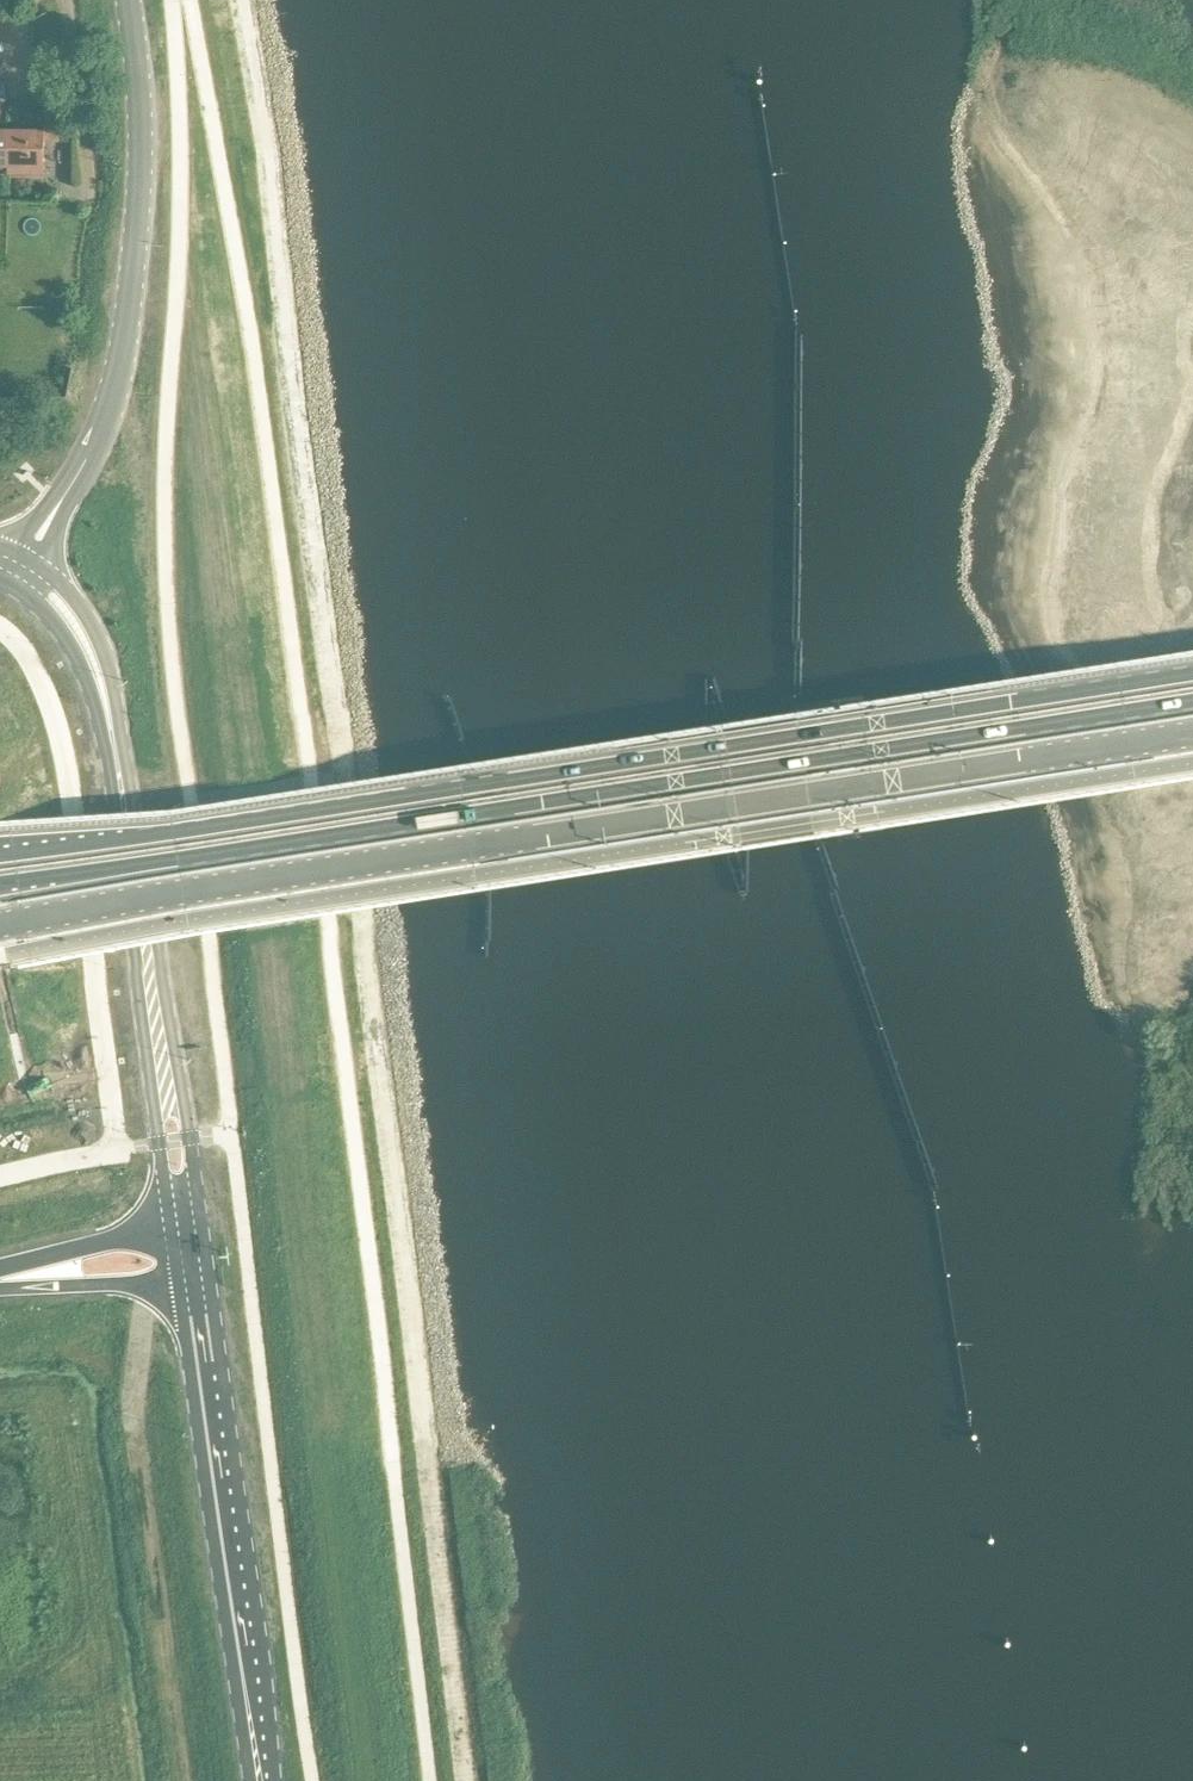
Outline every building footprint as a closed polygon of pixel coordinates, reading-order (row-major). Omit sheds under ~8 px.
[(58,125),(43,124),(43,130),(0,129),(0,164),(44,165),(44,140),(58,140),(58,125)]
